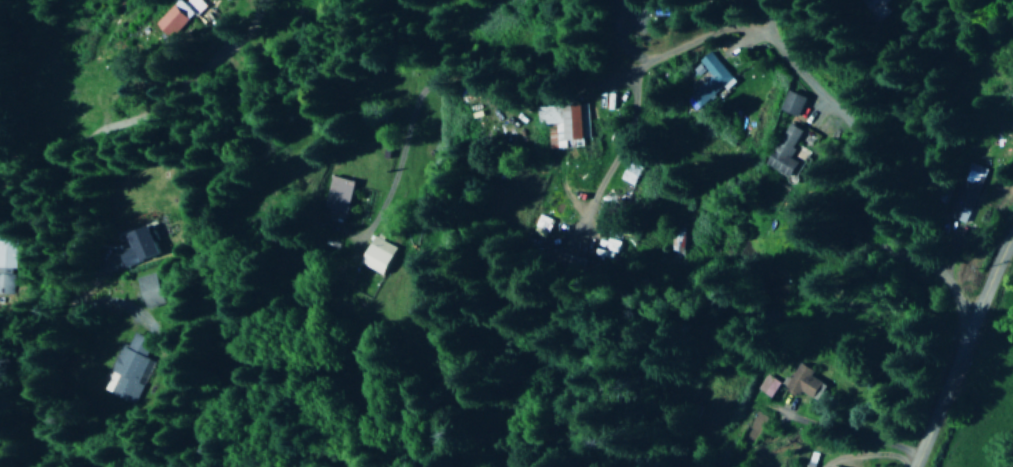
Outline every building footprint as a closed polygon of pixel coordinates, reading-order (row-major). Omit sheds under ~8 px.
[(154,24),(170,39),(187,20),(172,5),(154,24)] [(733,78),(707,52),(696,63),(709,76),(697,87),(699,90),(696,93),(706,103),(733,78)] [(778,110),(797,118),(805,98),(786,90),(778,110)] [(544,126),(546,150),(567,149),(567,140),(588,139),(586,104),(534,107),(535,126),(544,126)] [(765,166),(790,179),(813,136),(788,123),(765,166)] [(630,188),(640,167),(629,161),(619,182),(630,188)] [(984,168),(962,162),(947,218),(969,224),(984,168)] [(323,209),(349,213),(353,181),(327,177),(323,209)] [(552,221),(537,215),(529,233),(544,239),(552,221)] [(124,268),(162,255),(152,226),(124,235),(129,248),(118,251),(124,268)] [(683,233),(667,232),(666,251),(682,252),(683,233)] [(9,269),(10,237),(0,236),(0,268),(9,269)] [(399,245),(374,236),(363,266),(388,275),(399,245)] [(167,304),(161,274),(139,278),(145,308),(167,304)] [(108,387),(131,398),(157,342),(134,331),(108,387)] [(823,382),(811,376),(814,370),(798,362),(790,379),(784,376),(779,387),(800,396),(802,393),(815,399),(823,382)] [(780,382),(763,374),(755,391),(772,398),(780,382)]
